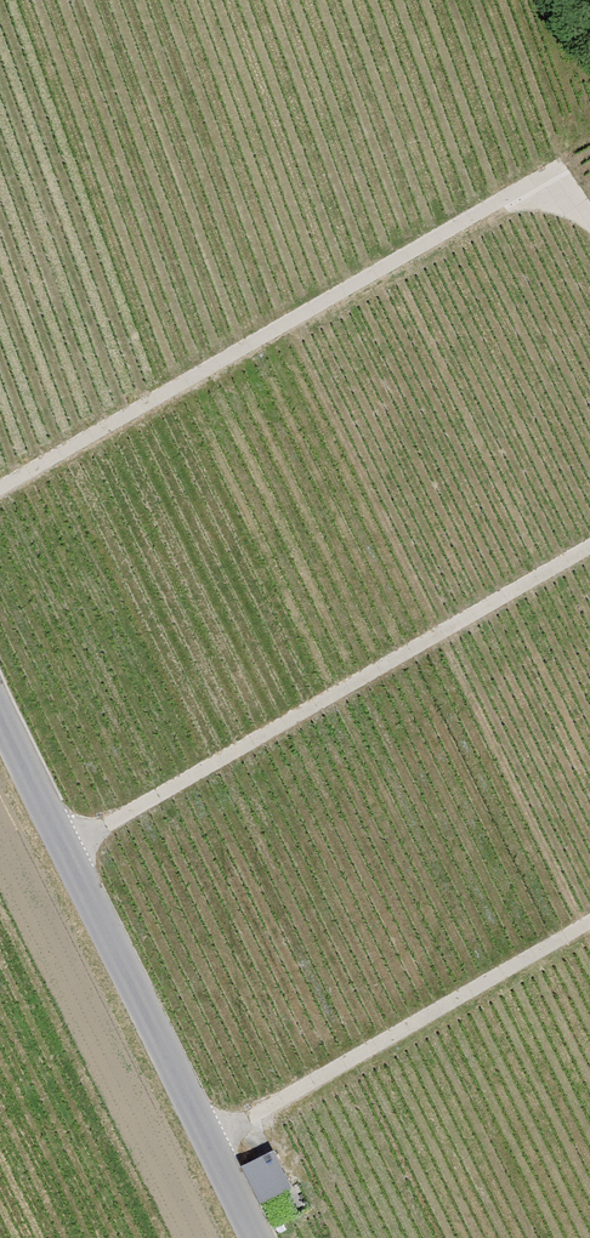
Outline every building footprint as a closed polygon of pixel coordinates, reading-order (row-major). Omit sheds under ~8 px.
[(271,1152),(244,1165),(262,1201),(289,1188),(271,1152)]
